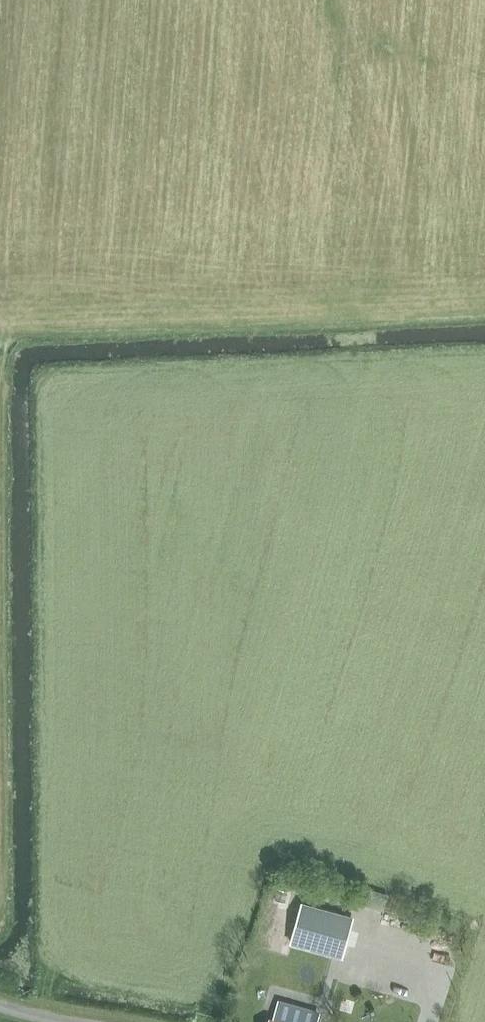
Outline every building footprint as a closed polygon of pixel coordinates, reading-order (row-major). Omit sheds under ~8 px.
[(283,903),(286,892),(278,890),(276,901),(283,903)] [(350,919),(302,905),(291,944),(340,957),(350,919)]
